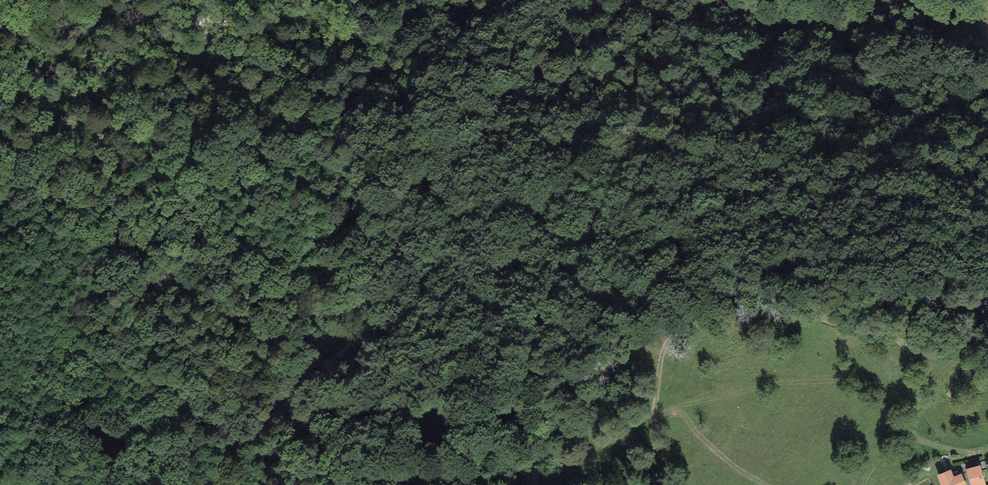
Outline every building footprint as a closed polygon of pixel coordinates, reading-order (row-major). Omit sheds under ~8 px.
[(965,466),(971,484),(981,484),(987,483),(981,461),(965,466)] [(937,472),(942,484),(966,484),(961,471),(954,474),(951,466),(937,472)]
